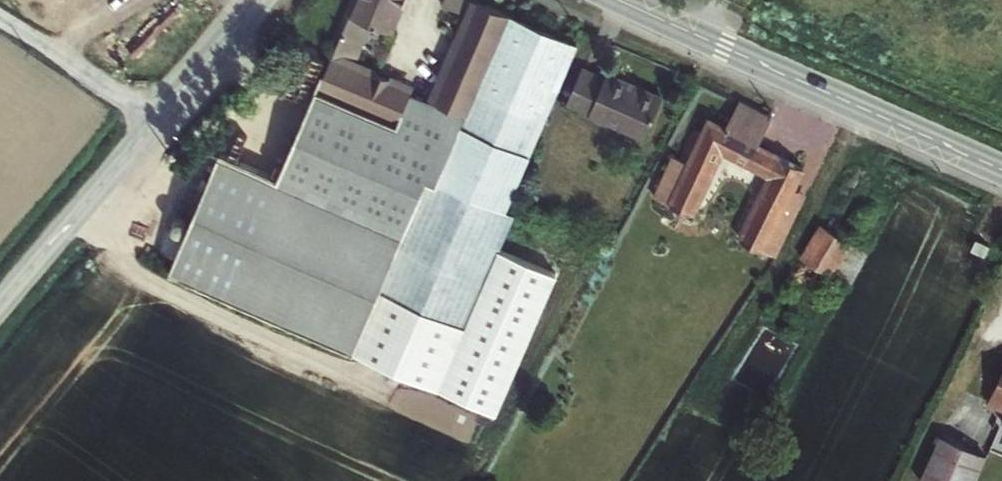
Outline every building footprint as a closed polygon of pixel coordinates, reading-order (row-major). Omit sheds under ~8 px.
[(318,90),(396,124),(410,89),(349,64),(366,21),(387,30),(400,0),(356,0),(318,90)] [(507,13),(476,0),(442,0),(440,5),(470,18),(434,101),(463,113),(507,13)] [(453,138),(436,181),(504,211),(547,100),(571,40),(507,13),(463,113),(453,138)] [(559,105),(640,137),(656,94),(637,85),(635,92),(574,68),(559,105)] [(175,275),(355,348),(380,287),(386,273),(425,177),(436,181),(453,138),(463,113),(434,101),(410,89),(396,124),(318,90),(280,183),(224,159),(175,275)] [(735,105),(724,128),(752,140),(763,117),(735,105)] [(666,199),(688,211),(716,150),(761,172),(730,237),(756,250),(787,184),(796,163),(760,145),(771,121),(763,117),(752,140),(724,128),(702,117),(697,129),(688,125),(672,158),(683,163),(666,199)] [(664,202),(666,199),(683,163),(672,158),(668,157),(648,194),(664,202)] [(512,214),(504,211),(436,181),(425,177),(386,273),(380,287),(467,324),(498,248),(512,214)] [(784,239),(806,193),(787,184),(756,250),(773,259),(784,239)] [(181,199),(158,253),(173,259),(196,205),(181,199)] [(865,253),(820,225),(799,260),(846,288),(865,253)] [(970,239),(955,233),(950,244),(965,250),(970,239)] [(557,274),(498,248),(467,324),(380,287),(355,348),(497,413),(557,274)] [(996,346),(970,399),(991,408),(995,400),(1001,403),(996,417),(1001,420),(1001,348),(996,346)] [(970,455),(926,434),(904,480),(958,480),(970,455)]
